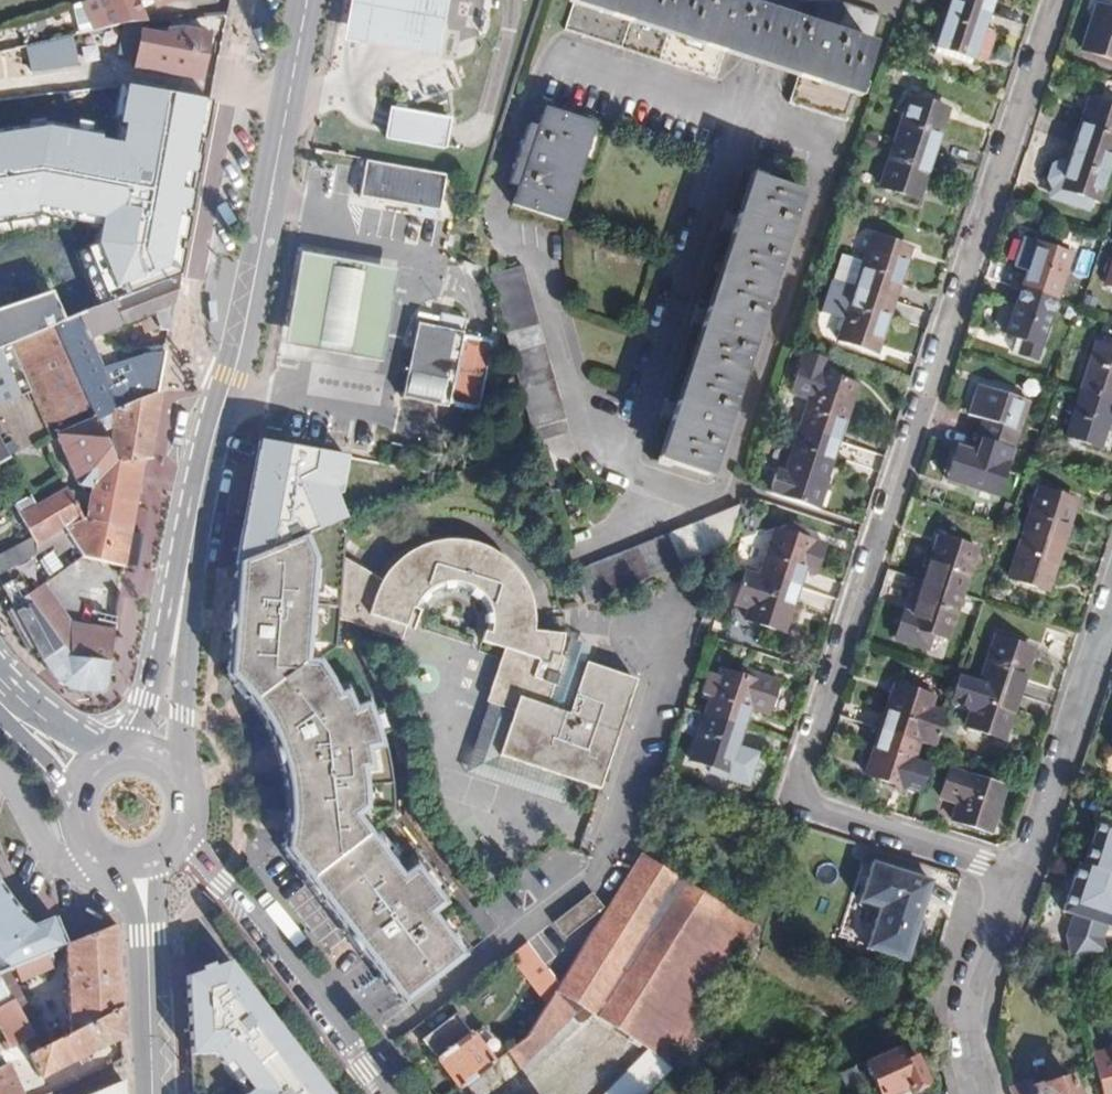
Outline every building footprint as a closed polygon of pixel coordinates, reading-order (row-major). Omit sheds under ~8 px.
[(82,33),(98,30),(122,24),(134,23),(127,6),(142,0),(95,0),(72,7),(82,33)] [(155,8),(166,4),(177,0),(151,0),(155,8)] [(339,39),(386,48),(432,57),(442,0),(346,0),(339,39)] [(567,36),(720,86),(731,56),(765,67),(801,78),(791,108),(849,128),(885,21),(844,9),(841,19),(824,14),(816,33),(780,22),(745,10),(749,0),(579,0),(567,36)] [(991,15),(994,5),(996,0),(955,0),(954,3),(991,15)] [(985,32),(991,15),(954,3),(940,47),(968,57),(971,49),(979,51),(985,32)] [(1083,52),(1111,61),(1111,8),(1107,6),(1104,15),(1096,13),(1083,52)] [(134,23),(122,24),(118,54),(136,57),(134,68),(204,80),(207,64),(211,39),(186,35),(171,35),(170,44),(144,39),(147,23),(134,23)] [(998,36),(985,32),(979,51),(971,49),(968,57),(989,65),(998,36)] [(69,33),(22,44),(29,73),(76,62),(69,33)] [(899,146),(935,157),(947,120),(939,118),(941,108),(914,99),(899,146)] [(1096,113),(1099,105),(1091,102),(1088,110),(1096,113)] [(1075,149),(1111,160),(1111,109),(1099,105),(1096,113),(1088,110),(1075,149)] [(448,116),(386,106),(383,123),(380,138),(444,150),(446,133),(448,116)] [(592,132),(546,117),(516,211),(560,225),(592,132)] [(923,192),(935,157),(899,146),(885,189),(913,198),(914,190),(923,192)] [(1075,149),(1068,170),(1061,192),(1099,204),(1111,164),(1111,160),(1075,149)] [(365,183),(361,205),(439,220),(447,176),(369,162),(365,183)] [(1061,192),(1068,170),(1059,166),(1051,172),(1046,185),(1049,194),(1054,196),(1052,201),(1090,213),(1092,207),(1098,209),(1099,204),(1061,192)] [(803,198),(759,184),(668,465),(712,480),(803,198)] [(169,215),(163,214),(125,206),(117,244),(121,245),(153,252),(161,254),(165,236),(169,215)] [(858,289),(894,301),(909,257),(902,255),(904,247),(876,238),(867,265),(858,289)] [(1028,276),(1023,293),(1057,304),(1072,259),(1024,243),(1014,270),(1028,276)] [(90,315),(147,293),(141,277),(147,265),(153,252),(121,245),(119,253),(112,249),(103,247),(97,246),(91,247),(86,249),(81,252),(76,258),(71,270),(71,276),(71,284),(73,289),(53,296),(54,299),(64,318),(67,322),(69,323),(90,315)] [(840,256),(833,281),(858,289),(867,265),(840,256)] [(343,264),(302,257),(295,300),(288,347),(330,353),(382,361),(396,272),(343,264)] [(0,314),(0,344),(9,340),(10,343),(11,342),(14,348),(12,349),(54,443),(61,442),(80,487),(91,489),(88,522),(82,520),(67,530),(83,559),(126,571),(130,547),(140,493),(145,463),(150,462),(162,395),(159,393),(166,355),(145,360),(144,355),(132,358),(110,346),(106,336),(154,318),(161,336),(169,336),(179,281),(147,293),(90,315),(69,323),(67,322),(64,318),(54,299),(53,296),(0,314)] [(880,343),(894,301),(858,289),(841,340),(869,349),(872,341),(880,343)] [(1057,304),(1023,293),(1008,339),(1026,346),(1023,356),(1038,361),(1057,304)] [(448,405),(461,336),(465,316),(439,311),(437,326),(414,322),(406,364),(399,399),(447,408),(448,405)] [(461,336),(448,405),(459,407),(472,410),(486,341),(472,338),(461,336)] [(1111,404),(1111,352),(1094,346),(1079,392),(1111,404)] [(804,430),(840,442),(852,405),(844,402),(846,395),(819,387),(804,430)] [(983,425),(978,441),(1012,452),(1027,407),(977,391),(967,419),(983,425)] [(1111,407),(1111,404),(1079,392),(1063,439),(1098,449),(1111,407)] [(828,477),(840,442),(804,430),(789,474),(817,484),(820,475),(828,477)] [(0,441),(0,471),(13,464),(0,441)] [(1012,452),(978,441),(963,485),(997,496),(1012,452)] [(356,490),(361,457),(286,445),(280,478),(248,473),(242,515),(299,524),(303,498),(324,502),(327,486),(356,490)] [(38,546),(67,530),(82,520),(83,514),(70,491),(38,508),(32,497),(17,506),(26,523),(35,540),(38,546)] [(1024,538),(1061,550),(1072,513),(1064,510),(1067,502),(1039,492),(1024,538)] [(727,553),(742,506),(575,568),(586,606),(727,553)] [(338,637),(340,626),(342,559),(346,524),(239,567),(232,678),(240,684),(251,694),(258,705),(268,718),(276,735),(284,756),(289,779),(289,811),(291,830),(288,846),(347,924),(390,977),(396,973),(412,993),(480,942),(479,940),(386,820),(391,814),(380,760),(355,687),(336,647),(331,646),(331,640),(338,637)] [(778,531),(777,534),(807,543),(804,551),(812,553),(806,572),(819,576),(828,547),(809,541),(807,531),(793,526),(784,533),(778,531)] [(763,577),(800,589),(806,572),(812,553),(804,551),(807,543),(777,534),(763,577)] [(1050,584),(1061,550),(1024,538),(1010,581),(1038,590),(1041,582),(1050,584)] [(351,563),(342,559),(340,626),(392,645),(397,632),(405,634),(414,612),(419,606),(424,600),(430,596),(443,593),(456,597),(465,602),(473,611),(476,618),(477,624),(472,643),(495,652),(478,705),(482,706),(507,714),(491,760),(567,786),(581,791),(588,794),(592,794),(629,685),(577,668),(557,662),(552,660),(559,639),(531,635),(532,630),(531,622),(527,602),(525,592),(517,580),(508,568),(500,560),(481,548),(468,543),(456,540),(445,539),(428,541),(409,547),(399,551),(383,564),(375,572),(351,563)] [(0,558),(0,579),(1,580),(11,574),(36,560),(38,546),(35,540),(0,558)] [(937,547),(924,586),(960,598),(975,552),(947,542),(945,550),(937,547)] [(239,567),(231,571),(226,613),(222,681),(231,695),(244,710),(257,730),(272,768),(276,791),(277,813),(277,834),(277,850),(373,979),(384,994),(394,1006),(412,993),(396,973),(390,977),(347,924),(288,846),(291,830),(289,811),(289,779),(284,756),(276,735),(268,718),(258,705),(251,694),(240,684),(232,678),(239,567)] [(752,611),(763,577),(747,571),(735,606),(752,611)] [(789,625),(800,589),(763,577),(752,611),(749,621),(766,626),(777,629),(780,622),(789,625)] [(109,682),(112,665),(71,659),(64,648),(65,647),(33,604),(28,607),(15,582),(3,589),(14,610),(36,649),(42,660),(61,685),(77,692),(102,695),(108,691),(109,682)] [(960,598),(924,586),(913,620),(921,622),(918,631),(946,640),(960,598)] [(114,648),(116,633),(73,626),(45,587),(29,598),(33,604),(65,647),(64,648),(71,659),(112,665),(114,648)] [(749,621),(752,611),(735,606),(732,616),(741,619),(735,640),(760,648),(766,626),(749,621)] [(36,649),(14,610),(8,614),(29,654),(36,649)] [(564,640),(557,662),(577,668),(586,647),(574,643),(564,640)] [(980,687),(1016,699),(1028,661),(1021,658),(1023,650),(995,641),(980,687)] [(708,718),(744,730),(750,713),(767,719),(769,714),(773,715),(781,687),(741,675),(739,681),(722,674),(720,680),(712,677),(706,698),(713,702),(708,718)] [(1006,731),(1016,699),(980,687),(966,729),(995,738),(998,730),(1006,731)] [(892,698),(880,735),(916,747),(927,712),(930,702),(902,694),(900,701),(892,698)] [(507,714),(482,706),(458,775),(558,809),(561,801),(567,786),(491,760),(507,714)] [(916,747),(935,753),(947,718),(927,712),(916,747)] [(731,767),(744,730),(708,718),(693,763),(720,772),(723,765),(731,767)] [(916,747),(880,735),(870,767),(877,770),(875,780),(903,789),(916,747)] [(1003,792),(962,780),(956,798),(960,798),(951,827),(981,837),(984,830),(990,831),(1003,792)] [(561,801),(582,809),(588,794),(581,791),(567,786),(561,801)] [(1070,960),(1089,955),(1103,952),(1098,940),(1103,926),(1111,929),(1111,806),(1109,805),(1103,820),(1096,819),(1080,866),(1076,864),(1061,912),(1070,916),(1063,939),(1070,960)] [(636,855),(645,861),(651,851),(642,845),(638,852),(636,855)] [(629,866),(599,914),(713,982),(748,924),(645,861),(636,855),(629,866)] [(931,883),(871,865),(859,905),(879,911),(866,952),(906,965),(931,883)] [(7,971),(13,968),(46,954),(66,945),(56,919),(38,927),(26,916),(18,907),(11,898),(1,883),(0,880),(0,974),(7,971)] [(597,910),(585,895),(546,924),(559,940),(597,910)] [(554,985),(541,1005),(521,1034),(500,1051),(520,1076),(571,1027),(564,1020),(573,1009),(645,1051),(649,1054),(663,1062),(670,1051),(682,1058),(700,1029),(688,1022),(713,982),(599,914),(554,985)] [(118,974),(116,924),(66,945),(70,1030),(89,1021),(120,1006),(118,974)] [(185,940),(191,1093),(321,1093),(200,929),(185,940)] [(521,942),(503,956),(526,986),(544,972),(521,942)] [(46,954),(13,968),(17,980),(51,966),(46,954)] [(0,974),(0,980),(6,989),(12,1001),(25,1021),(38,1046),(49,1040),(7,971),(0,974)] [(544,972),(526,986),(541,1005),(554,985),(544,972)] [(0,1007),(0,1015),(10,1036),(4,1038),(9,1045),(24,1038),(42,1072),(121,1034),(121,1023),(120,1006),(89,1021),(70,1030),(49,1040),(38,1046),(25,1021),(12,1001),(0,1007)] [(422,1044),(437,1064),(472,1038),(463,1026),(468,1022),(461,1013),(422,1044)] [(472,1038),(437,1064),(460,1092),(494,1066),(472,1038)] [(645,1051),(596,1093),(643,1093),(666,1074),(649,1054),(645,1051)] [(1110,1074),(1110,1053),(1094,1054),(1094,1074),(1110,1074)] [(22,1091),(9,1062),(4,1064),(0,1056),(0,1093),(24,1093),(22,1091)] [(911,1065),(899,1069),(893,1056),(864,1068),(875,1093),(899,1093),(903,1092),(903,1093),(913,1093),(924,1090),(911,1065)] [(1011,1093),(1074,1093),(1069,1079),(1033,1090),(1030,1084),(1009,1090),(1011,1093)] [(124,1083),(99,1093),(124,1093),(124,1083)]
